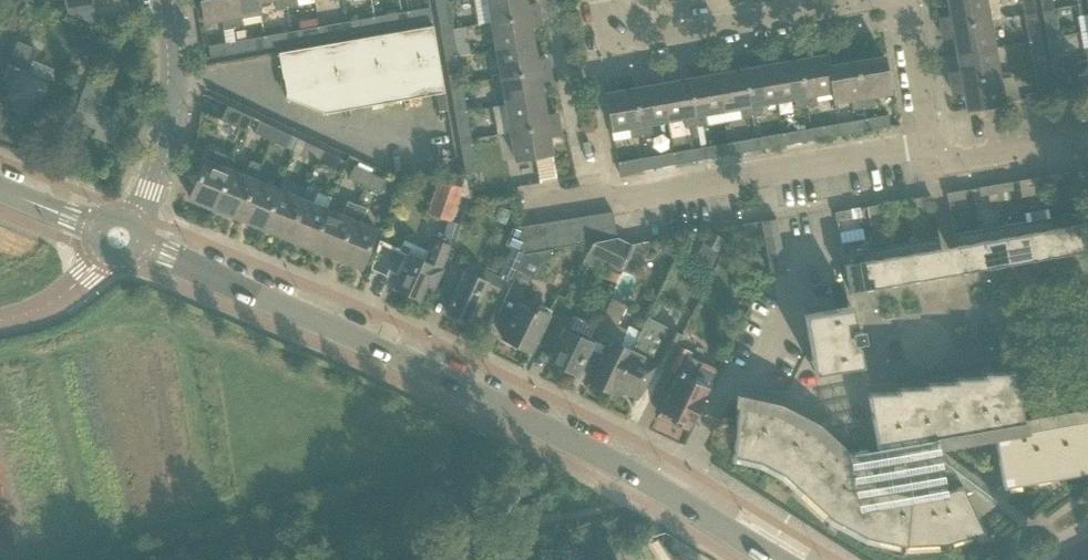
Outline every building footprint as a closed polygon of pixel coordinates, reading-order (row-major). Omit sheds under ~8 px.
[(0,17),(0,23),(13,29),(25,0),(7,0),(0,17)] [(67,14),(96,26),(94,9),(92,0),(64,0),(67,14)] [(229,0),(200,0),(203,21),(222,18),(224,29),(234,28),(229,0)] [(234,28),(244,26),(244,24),(242,15),(258,12),(256,1),(256,0),(229,0),(234,28)] [(276,9),(286,7),(285,0),(274,0),(276,9)] [(477,24),(491,22),(487,0),(472,0),(477,24)] [(491,22),(539,13),(537,3),(526,5),(525,0),(487,0),(491,22)] [(941,29),(989,20),(986,0),(948,0),(951,17),(939,19),(941,29)] [(1022,9),(1033,7),(1032,0),(1020,0),(1022,9)] [(448,1),(435,3),(438,24),(451,22),(448,1)] [(1078,5),(1080,15),(1087,13),(1087,3),(1078,5)] [(429,7),(405,11),(407,23),(431,19),(429,7)] [(260,21),(258,12),(242,15),(244,24),(260,21)] [(397,13),(373,17),(375,28),(399,24),(397,13)] [(491,22),(496,49),(532,43),(529,25),(540,23),(539,13),(491,22)] [(1057,37),(1053,14),(1042,16),(1046,39),(1057,37)] [(373,17),(350,21),(352,33),(375,28),(373,17)] [(1039,40),(1035,18),(1024,20),(1028,42),(1039,40)] [(301,21),(302,29),(318,26),(317,19),(301,21)] [(954,37),(957,54),(994,48),(989,20),(941,29),(943,39),(954,37)] [(342,22),(318,26),(320,38),(344,34),(342,22)] [(287,97),(325,113),(444,92),(433,25),(279,52),(287,97)] [(302,29),(295,30),(297,42),(320,38),(318,26),(302,29)] [(465,26),(453,29),(457,55),(470,53),(465,26)] [(234,28),(224,29),(226,42),(236,40),(234,28)] [(453,29),(440,31),(445,63),(458,61),(457,55),(453,29)] [(286,32),(265,36),(267,47),(288,44),(286,32)] [(100,36),(91,57),(102,61),(111,40),(100,36)] [(267,47),(265,36),(256,37),(258,49),(267,47)] [(253,37),(236,40),(238,52),(258,49),(256,37),(253,37)] [(1050,61),(1061,59),(1057,37),(1046,39),(1050,61)] [(238,52),(236,40),(226,42),(208,45),(210,57),(238,52)] [(1028,42),(1032,64),(1043,62),(1039,40),(1028,42)] [(37,50),(18,41),(3,75),(11,79),(3,96),(13,100),(11,105),(15,106),(16,109),(21,112),(25,110),(28,112),(36,94),(40,96),(47,80),(28,71),(37,50)] [(496,49),(501,77),(548,69),(546,58),(535,59),(532,43),(496,49)] [(948,73),(950,84),(999,75),(994,48),(957,54),(960,71),(948,73)] [(826,54),(798,59),(806,107),(817,105),(815,94),(831,91),(828,66),(826,54)] [(883,56),(855,61),(863,108),(874,106),(872,95),(889,92),(883,56)] [(798,59),(770,64),(777,101),(794,98),(796,108),(806,107),(798,59)] [(458,61),(445,63),(448,82),(461,80),(458,61)] [(855,61),(828,66),(831,91),(832,91),(834,102),(851,99),(853,110),(863,108),(855,61)] [(770,64),(743,69),(751,116),(762,115),(760,104),(777,101),(770,64)] [(501,77),(505,104),(542,98),(539,81),(550,79),(548,69),(501,77)] [(743,69),(715,74),(722,110),(739,107),(741,118),(751,116),(743,69)] [(1053,71),(1057,94),(1068,92),(1064,69),(1053,71)] [(1035,74),(1039,98),(1050,96),(1046,72),(1035,74)] [(715,74),(688,79),(696,126),(707,125),(705,113),(722,110),(715,74)] [(999,75),(950,84),(952,95),(964,93),(967,110),(1004,104),(999,75)] [(94,135),(113,142),(123,112),(97,103),(103,84),(87,79),(74,119),(97,127),(94,135)] [(688,79),(660,83),(667,120),(684,117),(686,128),(696,126),(688,79)] [(660,83),(633,88),(641,136),(652,134),(650,123),(667,120),(660,83)] [(463,88),(450,90),(454,113),(467,111),(463,88)] [(641,136),(633,88),(605,93),(611,129),(629,126),(631,137),(641,136)] [(505,104),(510,132),(558,124),(556,112),(545,114),(542,98),(505,104)] [(510,132),(505,104),(493,107),(498,134),(510,132)] [(221,120),(243,131),(250,116),(228,105),(221,120)] [(467,111),(454,113),(458,137),(471,135),(467,111)] [(887,114),(865,118),(867,130),(889,126),(887,114)] [(867,130),(865,118),(842,122),(844,134),(867,130)] [(252,134),(270,142),(276,128),(259,120),(252,134)] [(558,124),(510,132),(515,160),(535,157),(552,154),(548,135),(560,133),(558,124)] [(810,128),(812,139),(835,135),(833,124),(810,128)] [(291,135),(276,128),(270,142),(285,149),(291,135)] [(805,129),(782,133),(784,144),(807,140),(805,129)] [(784,144),(782,133),(760,137),(762,148),(784,144)] [(750,138),(727,142),(729,154),(752,150),(750,138)] [(300,156),(317,164),(323,150),(306,142),(300,156)] [(729,154),(727,142),(705,146),(707,158),(729,154)] [(472,143),(459,145),(463,169),(476,167),(472,143)] [(695,148),(672,152),(674,164),(697,160),(695,148)] [(204,160),(190,197),(214,207),(229,170),(230,171),(234,159),(209,149),(204,160)] [(323,150),(317,164),(333,171),(339,158),(323,150)] [(674,164),(672,152),(650,157),(652,168),(674,164)] [(556,179),(552,154),(535,157),(539,182),(556,179)] [(618,162),(619,173),(642,169),(640,158),(618,162)] [(214,207),(212,212),(228,218),(230,213),(239,217),(254,180),(260,165),(249,161),(243,176),(230,171),(229,170),(214,207)] [(347,178),(365,186),(371,172),(354,164),(347,178)] [(1074,171),(1076,179),(1087,176),(1087,169),(1074,171)] [(371,172),(365,186),(380,193),(387,180),(371,172)] [(438,179),(426,213),(450,221),(459,195),(470,199),(466,179),(464,178),(451,174),(448,182),(438,179)] [(1059,174),(1042,177),(1044,184),(1060,181),(1059,174)] [(1044,184),(1042,177),(1027,179),(1028,187),(1044,184)] [(239,217),(263,226),(278,190),(254,180),(239,217)] [(1011,182),(995,185),(997,192),(1013,189),(1011,182)] [(997,192),(995,185),(979,188),(981,195),(997,192)] [(302,200),(288,236),(296,240),(294,245),(309,251),(312,246),(326,210),(312,204),(318,190),(308,186),(302,200)] [(263,226),(288,236),(302,200),(278,190),(263,226)] [(948,193),(949,201),(965,198),(964,190),(948,193)] [(933,203),(932,196),(916,199),(917,206),(933,203)] [(326,210),(312,246),(336,256),(351,219),(357,205),(348,201),(341,216),(326,210)] [(900,202),(884,204),(885,212),(901,209),(900,202)] [(885,212),(884,204),(868,207),(869,214),(885,212)] [(351,219),(336,256),(361,266),(369,245),(376,230),(360,223),(366,209),(357,205),(351,219)] [(500,207),(495,219),(505,224),(511,212),(500,207)] [(836,212),(837,220),(853,217),(852,210),(836,212)] [(613,211),(597,214),(602,240),(617,237),(613,211)] [(1073,214),(1080,251),(1087,250),(1087,211),(1073,214)] [(597,214),(582,217),(587,242),(602,240),(597,214)] [(1073,214),(1049,218),(1056,255),(1080,251),(1073,214)] [(582,217),(567,219),(571,245),(587,242),(582,217)] [(776,218),(761,221),(770,273),(785,270),(776,218)] [(1049,218),(1026,222),(1033,259),(1056,255),(1049,218)] [(567,219),(551,222),(556,248),(571,245),(567,219)] [(551,222),(536,225),(540,250),(552,248),(556,248),(551,222)] [(1026,222),(1002,226),(1009,263),(1033,259),(1026,222)] [(526,255),(527,253),(525,253),(521,227),(520,225),(512,227),(504,244),(513,248),(526,255)] [(525,253),(527,253),(540,250),(536,225),(521,227),(525,253)] [(1002,226),(979,230),(986,267),(1009,263),(1002,226)] [(709,230),(702,243),(719,252),(726,239),(709,230)] [(986,267),(979,230),(955,234),(962,272),(986,267)] [(592,241),(586,254),(619,269),(623,260),(631,244),(617,237),(611,238),(602,240),(592,241)] [(938,237),(914,241),(921,279),(945,274),(938,237)] [(379,240),(371,269),(389,277),(390,273),(399,276),(394,288),(420,300),(427,284),(433,287),(435,283),(442,268),(450,244),(432,238),(428,251),(403,240),(399,249),(379,240)] [(623,260),(619,269),(633,275),(635,271),(637,272),(651,240),(647,241),(631,244),(623,260)] [(874,287),(867,249),(865,240),(841,244),(850,291),(874,287)] [(914,241),(891,245),(897,283),(921,279),(914,241)] [(891,245),(867,249),(874,287),(897,283),(891,245)] [(513,248),(500,274),(508,278),(506,281),(511,284),(526,255),(513,248)] [(540,250),(527,253),(526,255),(511,284),(508,291),(521,297),(531,277),(536,280),(552,248),(540,250)] [(456,292),(446,312),(458,317),(456,321),(465,325),(467,321),(469,322),(479,302),(486,287),(498,292),(504,279),(484,270),(480,278),(465,271),(456,292)] [(619,273),(610,270),(607,279),(616,283),(619,273)] [(590,380),(612,391),(641,331),(629,325),(627,329),(618,324),(627,305),(612,298),(594,336),(601,340),(602,337),(609,341),(590,380)] [(501,337),(531,352),(549,315),(534,308),(532,310),(518,303),(501,337)] [(852,332),(851,325),(855,324),(852,305),(804,314),(814,373),(862,365),(859,346),(855,347),(853,340),(862,339),(861,330),(852,332)] [(576,373),(592,341),(588,339),(566,328),(571,318),(563,315),(550,341),(557,345),(550,360),(576,373)] [(566,328),(588,339),(595,326),(573,315),(571,318),(566,328)] [(654,361),(666,367),(682,335),(647,318),(641,331),(612,391),(613,391),(616,385),(638,395),(654,361)] [(682,335),(666,367),(678,373),(659,413),(689,427),(718,369),(690,355),(692,350),(690,349),(690,350),(678,344),(682,335)] [(984,373),(985,377),(955,378),(955,382),(926,383),(927,387),(897,388),(898,392),(868,393),(868,397),(877,447),(1023,422),(1023,420),(1014,372),(984,373)] [(963,486),(950,490),(936,494),(910,495),(885,489),(861,477),(813,432),(777,414),(752,408),(754,400),(739,396),(739,398),(733,455),(760,461),(783,473),(832,518),(867,537),(906,546),(946,544),(984,532),(963,486)] [(1025,429),(994,434),(1003,487),(1087,472),(1087,418),(1025,429)] [(891,460),(889,469),(898,471),(900,463),(891,460)]
